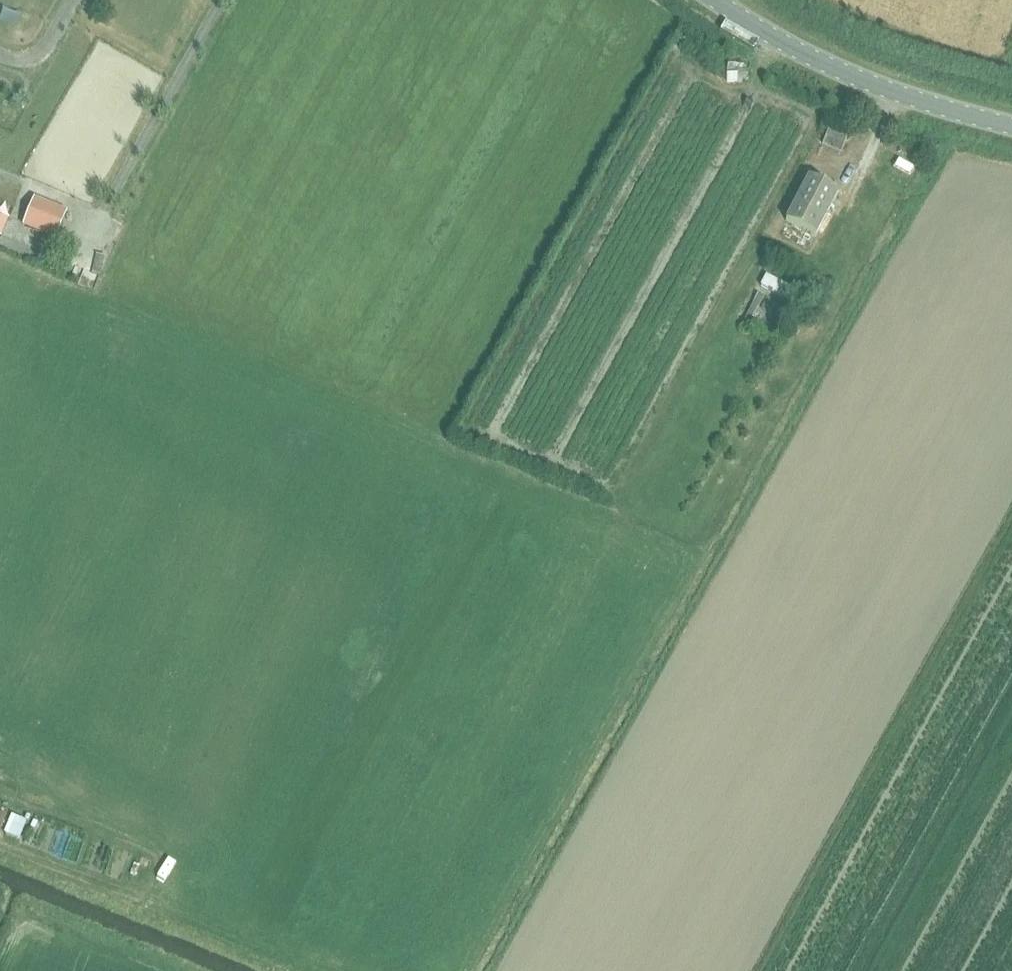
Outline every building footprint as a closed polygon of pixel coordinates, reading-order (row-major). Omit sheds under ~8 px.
[(718,71),(733,85),(746,71),(731,57),(718,71)] [(828,130),(822,145),(841,153),(847,138),(828,130)] [(809,178),(786,222),(815,237),(838,194),(809,178)] [(22,227),(55,240),(67,212),(34,198),(22,227)] [(2,236),(9,219),(0,215),(0,236),(2,236)] [(759,271),(752,285),(776,297),(783,283),(759,271)] [(750,405),(744,423),(753,426),(759,408),(750,405)] [(12,818),(5,836),(18,841),(25,823),(12,818)]
